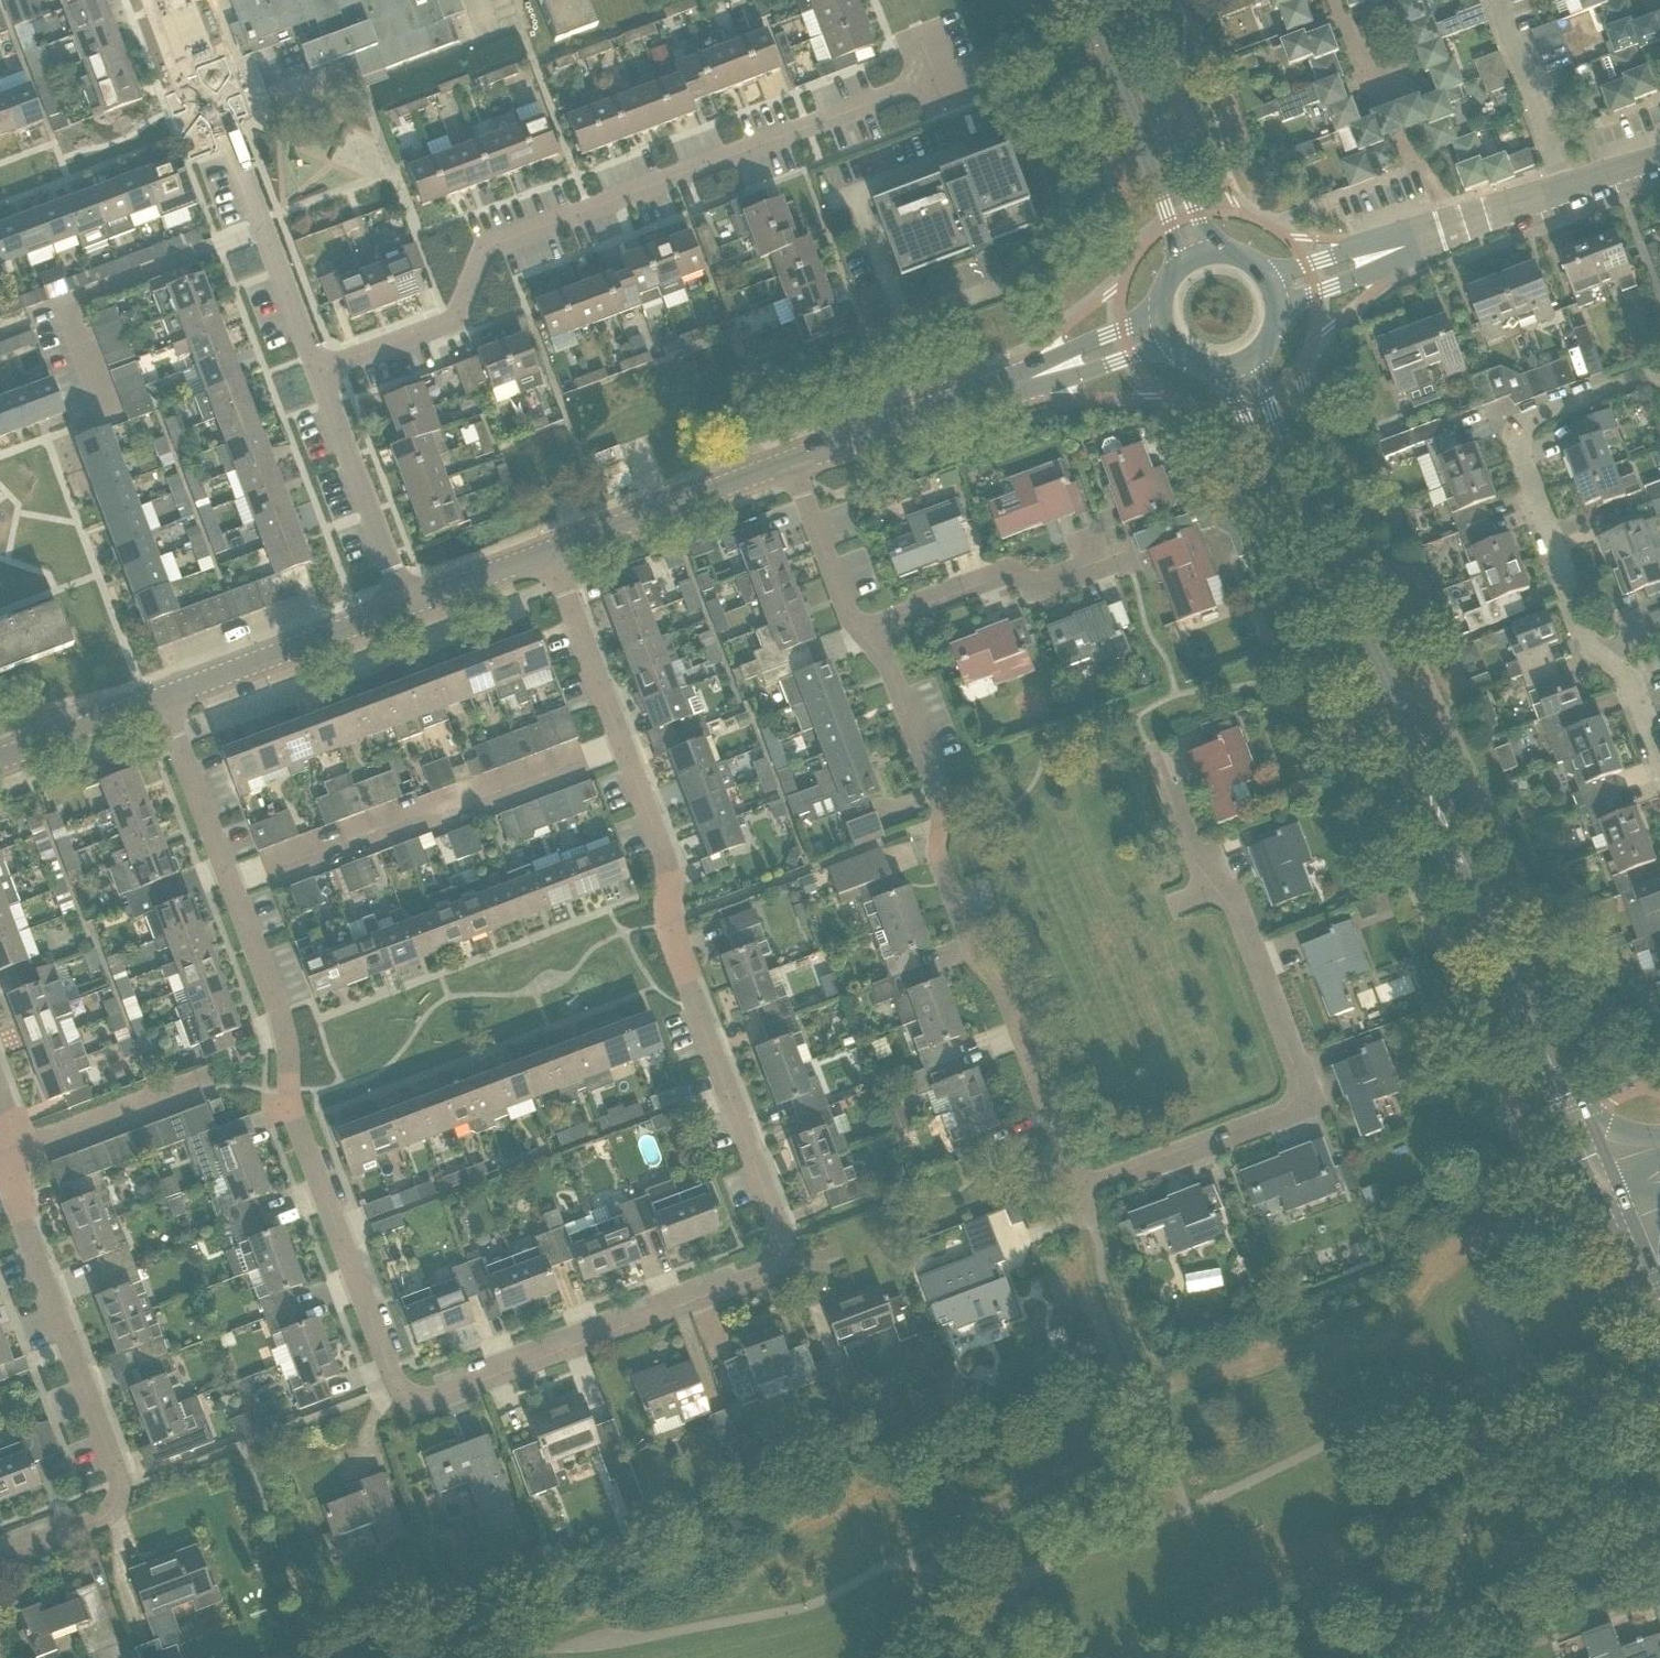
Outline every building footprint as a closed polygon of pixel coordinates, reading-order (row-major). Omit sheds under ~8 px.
[(34,20),(26,0),(8,0),(4,1),(14,28),(30,21),(34,20)] [(86,0),(60,0),(64,8),(86,0)] [(64,8),(74,35),(112,20),(112,19),(106,22),(102,13),(109,11),(105,0),(86,0),(64,8)] [(247,45),(297,26),(312,65),(351,50),(362,78),(453,44),(443,21),(463,13),(459,0),(230,0),(247,45)] [(596,26),(586,0),(538,0),(554,42),(596,26)] [(693,0),(687,0),(677,4),(680,13),(696,7),(693,0)] [(845,0),(809,0),(813,12),(845,0)] [(864,20),(856,0),(845,0),(813,12),(823,36),(864,20)] [(1245,9),(1241,0),(1229,0),(1218,4),(1223,17),(1245,9)] [(1273,12),(1279,10),(1287,32),(1313,23),(1304,0),(1269,0),(1273,12)] [(1350,9),(1373,0),(1346,0),(1350,9)] [(1426,14),(1421,0),(1400,0),(1394,2),(1403,27),(1408,25),(1416,47),(1461,30),(1487,20),(1481,4),(1456,14),(1457,17),(1436,25),(1432,15),(1427,16),(1426,14)] [(1570,16),(1583,11),(1608,1),(1607,0),(1564,0),(1570,16)] [(1635,19),(1628,0),(1611,0),(1608,1),(1583,11),(1570,16),(1571,17),(1602,5),(1610,28),(1604,30),(1613,52),(1608,55),(1614,53),(1635,46),(1640,44),(1631,21),(1635,19)] [(760,19),(770,16),(765,2),(755,5),(760,19)] [(666,19),(680,13),(677,4),(662,9),(666,19)] [(6,26),(0,10),(0,35),(8,31),(6,26)] [(118,37),(112,20),(74,35),(84,61),(122,46),(116,48),(112,39),(118,37)] [(810,41),(809,41),(818,65),(815,66),(820,78),(856,65),(851,53),(873,45),(864,20),(823,36),(810,41)] [(1440,39),(1488,22),(1487,20),(1461,30),(1416,47),(1425,72),(1430,71),(1438,93),(1444,91),(1468,81),(1465,74),(1460,76),(1454,60),(1449,62),(1440,39)] [(30,21),(14,28),(18,38),(24,54),(35,49),(29,34),(34,32),(30,21)] [(1535,43),(1561,34),(1556,22),(1531,31),(1535,43)] [(655,33),(651,24),(651,23),(636,29),(640,39),(655,33)] [(1314,87),(1343,76),(1335,53),(1339,51),(1330,26),(1306,35),(1305,31),(1280,40),(1290,65),(1313,56),(1314,59),(1310,61),(1319,84),(1314,86),(1314,87)] [(780,68),(772,48),(764,28),(741,37),(756,77),(780,68)] [(625,45),(640,39),(636,29),(621,35),(625,45)] [(780,53),(789,49),(782,32),(773,36),(780,53)] [(1539,55),(1565,46),(1561,34),(1535,43),(1539,55)] [(734,86),(756,77),(741,37),(719,46),(734,86)] [(595,55),(610,50),(606,41),(592,46),(595,55)] [(35,49),(24,54),(34,80),(45,76),(51,73),(53,73),(43,46),(35,49)] [(89,75),(79,79),(84,91),(94,87),(93,86),(125,74),(122,65),(125,64),(127,59),(122,46),(84,61),(89,75)] [(578,62),(595,55),(592,46),(575,52),(578,62)] [(711,94),(734,86),(719,46),(696,55),(711,94)] [(1545,72),(1571,63),(1565,46),(1539,55),(1545,72)] [(1648,67),(1643,69),(1635,46),(1614,53),(1608,55),(1618,83),(1601,89),(1609,110),(1611,114),(1635,105),(1634,100),(1657,91),(1648,67)] [(785,66),(794,63),(789,49),(780,53),(785,66)] [(1499,52),(1473,62),(1479,77),(1505,67),(1499,52)] [(1238,74),(1257,67),(1252,53),(1232,61),(1238,74)] [(558,69),(573,64),(570,55),(554,60),(558,69)] [(691,102),(711,94),(696,55),(675,63),(693,112),(695,112),(691,102)] [(671,121),(693,112),(675,63),(674,64),(678,74),(656,82),(671,121)] [(518,74),(515,66),(514,65),(498,71),(501,80),(518,74)] [(1512,85),(1509,76),(1505,67),(1479,77),(1486,95),(1512,85)] [(0,80),(0,90),(15,130),(42,120),(29,85),(23,71),(0,80)] [(94,117),(142,99),(132,71),(125,74),(93,86),(94,87),(84,91),(94,117)] [(487,85),(501,80),(498,71),(484,76),(487,85)] [(471,84),(470,82),(467,75),(451,81),(453,86),(455,90),(471,84)] [(45,76),(34,80),(43,106),(55,101),(45,76)] [(1349,127),(1361,122),(1352,99),(1347,100),(1339,78),(1344,76),(1343,76),(1314,87),(1275,102),(1279,112),(1282,123),(1305,114),(1303,109),(1320,102),(1323,110),(1328,109),(1337,132),(1349,127)] [(455,90),(453,86),(451,81),(437,87),(440,96),(455,90)] [(1459,86),(1469,83),(1468,81),(1444,91),(1438,93),(1420,100),(1429,124),(1425,125),(1434,150),(1452,143),(1458,140),(1475,133),(1475,132),(1456,139),(1448,118),(1454,116),(1449,103),(1464,98),(1459,86)] [(649,129),(671,121),(656,82),(634,91),(649,129)] [(15,130),(0,90),(0,136),(15,130)] [(626,138),(649,129),(634,91),(612,99),(626,138)] [(412,113),(428,107),(425,98),(409,104),(412,113)] [(604,146),(626,138),(612,99),(589,107),(604,146)] [(49,121),(61,117),(55,101),(43,106),(49,121)] [(1275,102),(1252,110),(1253,111),(1256,121),(1279,112),(1275,102)] [(398,118),(412,113),(409,104),(395,109),(398,118)] [(1571,124),(1582,120),(1576,104),(1565,108),(1571,124)] [(581,155),(604,146),(589,107),(566,116),(581,155)] [(533,163),(557,154),(543,116),(519,125),(533,163)] [(1384,140),(1382,137),(1375,117),(1361,122),(1349,127),(1337,132),(1336,132),(1336,133),(1348,128),(1358,152),(1363,150),(1363,152),(1341,161),(1351,186),(1375,177),(1374,172),(1397,163),(1388,139),(1384,140)] [(511,172),(533,163),(519,125),(496,133),(511,172)] [(489,180),(511,172),(496,133),(474,142),(489,180)] [(1506,153),(1486,161),(1475,133),(1458,140),(1452,143),(1460,165),(1456,167),(1465,192),(1535,165),(1529,149),(1507,157),(1506,153)] [(1295,162),(1316,154),(1311,141),(1290,150),(1295,162)] [(467,188),(489,180),(474,142),(452,150),(467,188)] [(1040,227),(1011,150),(1011,149),(874,201),(904,278),(1040,227)] [(444,197),(467,188),(452,150),(430,159),(444,197)] [(422,205),(444,197),(430,159),(407,167),(422,205)] [(185,168),(173,173),(168,161),(142,171),(155,206),(160,218),(198,204),(185,168)] [(160,218),(155,206),(142,171),(116,181),(129,216),(155,206),(159,218),(160,218)] [(116,181),(90,191),(103,226),(108,239),(134,230),(134,228),(129,216),(116,181)] [(764,190),(729,203),(734,215),(730,217),(738,240),(751,235),(789,220),(780,197),(768,202),(764,190)] [(90,191),(64,200),(77,235),(82,249),(108,239),(103,226),(90,191)] [(51,245),(77,235),(64,200),(38,210),(51,245)] [(25,255),(51,245),(38,210),(12,220),(25,255)] [(359,227),(356,219),(356,218),(341,224),(344,233),(359,227)] [(25,255),(12,220),(0,224),(0,264),(25,255)] [(759,257),(797,242),(789,220),(751,235),(759,257)] [(707,225),(695,230),(704,254),(716,250),(707,225)] [(703,270),(698,256),(689,232),(666,240),(680,279),(703,270)] [(1621,292),(1637,286),(1616,233),(1587,244),(1604,287),(1617,282),(1621,292)] [(172,253),(186,247),(182,235),(168,240),(172,253)] [(778,275),(816,261),(807,238),(797,242),(759,257),(760,259),(770,255),(778,275)] [(397,239),(374,247),(380,264),(395,303),(419,294),(411,273),(422,269),(423,268),(414,243),(413,244),(401,248),(397,239)] [(146,262),(172,253),(168,240),(142,250),(146,262)] [(666,240),(643,249),(658,287),(662,297),(684,289),(680,279),(666,240)] [(1659,265),(1659,258),(1655,243),(1646,246),(1654,267),(1659,265)] [(1589,293),(1604,287),(1587,244),(1559,255),(1579,309),(1593,304),(1589,293)] [(643,249),(621,257),(640,306),(641,305),(662,297),(658,287),(643,249)] [(120,272),(146,262),(142,250),(116,260),(120,272)] [(708,265),(720,261),(716,250),(704,254),(708,265)] [(617,314),(640,306),(621,257),(620,258),(624,268),(603,276),(617,314)] [(94,282),(120,272),(116,260),(90,270),(94,282)] [(334,274),(320,279),(330,303),(342,299),(350,319),(373,311),(359,272),(354,261),(332,269),(334,274)] [(786,298),(824,283),(816,261),(778,275),(786,298)] [(373,311),(395,303),(380,264),(359,272),(373,311)] [(1555,318),(1542,284),(1534,264),(1501,276),(1519,324),(1535,318),(1537,325),(1555,318)] [(59,266),(39,274),(44,287),(48,299),(69,292),(64,279),(59,266)] [(189,266),(146,282),(146,283),(150,294),(160,319),(176,313),(212,300),(202,274),(194,278),(189,266)] [(69,292),(94,282),(90,270),(64,279),(69,292)] [(596,322),(617,314),(603,276),(581,284),(596,322)] [(1503,330),(1519,324),(1501,276),(1468,289),(1489,344),(1506,338),(1503,330)] [(720,297),(729,294),(723,279),(714,282),(720,297)] [(795,320),(833,306),(824,283),(786,298),(795,320)] [(573,331),(596,322),(581,284),(559,292),(573,331)] [(549,340),(573,331),(559,292),(535,301),(549,340)] [(17,311),(30,306),(25,294),(12,299),(17,311)] [(725,312),(735,309),(729,294),(720,297),(725,312)] [(109,309),(105,298),(84,305),(93,329),(119,319),(115,307),(109,309)] [(17,311),(12,299),(0,303),(0,317),(17,311)] [(176,313),(160,319),(170,345),(221,326),(212,300),(176,313)] [(803,344),(842,329),(833,306),(795,320),(803,344)] [(137,308),(119,315),(120,319),(125,332),(143,326),(137,308)] [(1465,371),(1452,337),(1445,316),(1413,329),(1428,369),(1442,363),(1447,377),(1465,371)] [(98,341),(124,331),(119,319),(93,329),(98,341)] [(1585,324),(1572,329),(1583,358),(1596,353),(1585,324)] [(732,345),(741,341),(735,325),(726,329),(726,330),(729,339),(732,345)] [(196,366),(231,352),(221,326),(170,345),(174,358),(191,351),(196,366)] [(1432,381),(1428,369),(1413,329),(1380,341),(1400,393),(1416,387),(1432,381)] [(706,347),(729,339),(726,330),(703,338),(706,347)] [(129,344),(129,343),(124,331),(98,341),(103,353),(129,344)] [(524,334),(500,343),(515,381),(519,393),(543,385),(538,372),(533,359),(524,334)] [(9,353),(25,347),(21,336),(5,341),(9,353)] [(703,338),(688,344),(689,347),(691,353),(697,351),(706,347),(703,338)] [(9,353),(5,341),(0,343),(0,357),(9,353)] [(666,355),(682,350),(678,341),(663,346),(666,355)] [(737,359),(746,356),(741,341),(732,345),(737,359)] [(519,393),(515,381),(500,343),(477,351),(478,356),(466,360),(476,386),(476,387),(476,386),(476,385),(488,380),(491,390),(492,390),(496,402),(519,393)] [(107,366),(133,356),(129,344),(103,353),(107,366)] [(205,390),(240,377),(231,352),(196,366),(205,390)] [(652,361),(652,360),(649,352),(634,357),(637,366),(652,361)] [(622,372),(637,366),(634,357),(618,363),(622,372)] [(1576,382),(1568,362),(1567,358),(1537,369),(1546,394),(1576,382)] [(464,391),(476,386),(466,360),(454,365),(464,391)] [(114,383),(140,373),(135,361),(109,371),(114,383)] [(1537,369),(1521,376),(1500,366),(1485,372),(1496,401),(1511,395),(1515,405),(1546,394),(1537,369)] [(593,383),(607,378),(604,368),(589,374),(593,383)] [(1482,406),(1496,401),(1485,372),(1471,377),(1482,406)] [(145,386),(140,374),(140,373),(114,383),(118,396),(145,386)] [(577,389),(593,383),(589,374),(574,380),(577,389)] [(203,422),(216,417),(251,404),(240,377),(205,390),(193,395),(203,422)] [(37,422),(63,413),(51,380),(25,390),(37,422)] [(392,422),(430,407),(422,384),(383,398),(392,422)] [(150,399),(145,386),(118,396),(123,409),(150,399)] [(476,386),(476,387),(476,386),(464,391),(467,400),(480,396),(476,386)] [(37,422),(25,390),(0,399),(0,403),(11,432),(37,422)] [(128,421),(154,411),(150,399),(123,409),(128,421)] [(11,432),(0,403),(0,436),(11,432)] [(225,443),(260,430),(251,404),(216,417),(225,443)] [(429,435),(439,431),(430,407),(392,422),(400,443),(390,447),(391,449),(429,435)] [(1622,441),(1618,430),(1610,409),(1575,423),(1582,440),(1575,443),(1577,448),(1565,453),(1575,480),(1613,465),(1606,447),(1622,441)] [(168,435),(181,430),(175,415),(163,420),(168,435)] [(533,431),(549,425),(545,416),(530,422),(533,431)] [(1414,446),(1425,442),(1445,434),(1440,420),(1409,432),(1414,446)] [(478,440),(487,437),(481,422),(472,425),(478,440)] [(1096,424),(1084,428),(1087,434),(1088,437),(1099,433),(1098,430),(1096,424)] [(118,454),(108,428),(75,440),(85,466),(118,454)] [(1453,433),(1458,431),(1457,429),(1445,434),(1425,442),(1442,488),(1450,485),(1485,472),(1475,444),(1460,450),(1453,433)] [(175,451),(187,446),(181,430),(168,435),(175,451)] [(223,474),(235,470),(270,457),(260,430),(225,443),(232,460),(220,465),(223,474)] [(429,435),(391,449),(399,471),(437,456),(447,452),(439,431),(429,435)] [(157,458),(170,453),(164,437),(151,442),(157,458)] [(493,452),(491,447),(487,437),(478,440),(484,455),(493,452)] [(1122,450),(1120,443),(1113,439),(1106,441),(1103,449),(1106,456),(1101,458),(1112,486),(1114,485),(1120,500),(1115,502),(1123,524),(1152,513),(1152,514),(1177,505),(1162,466),(1145,473),(1139,457),(1147,454),(1143,442),(1122,450)] [(618,444),(594,452),(603,481),(627,473),(618,444)] [(95,492),(128,480),(118,454),(85,466),(95,492)] [(407,493),(445,478),(437,456),(399,471),(407,493)] [(245,495),(280,482),(270,457),(235,470),(245,495)] [(1064,486),(1071,484),(1061,459),(1010,478),(1016,493),(988,503),(1002,540),(1043,524),(1042,522),(1057,516),(1058,521),(1075,515),(1064,486)] [(502,482),(511,479),(505,464),(496,467),(502,482)] [(1635,475),(1618,481),(1613,465),(1575,480),(1585,506),(1597,501),(1599,507),(1641,492),(1635,475)] [(188,487),(201,483),(195,467),(182,472),(188,487)] [(958,471),(946,475),(949,482),(955,485),(962,482),(958,471)] [(1480,504),(1495,498),(1485,472),(1450,485),(1455,498),(1447,501),(1459,532),(1487,522),(1480,504)] [(171,494),(184,490),(178,474),(165,479),(171,494)] [(415,515),(454,501),(445,478),(407,493),(415,515)] [(507,497),(516,494),(511,479),(502,482),(507,497)] [(105,518),(138,506),(128,480),(95,492),(105,518)] [(1659,502),(1659,481),(1644,487),(1651,505),(1659,502)] [(255,521),(290,508),(280,482),(245,495),(255,521)] [(198,513),(210,508),(201,483),(188,487),(198,513)] [(177,510),(189,505),(184,490),(171,494),(177,510)] [(961,525),(968,523),(958,498),(907,517),(918,545),(890,555),(899,578),(940,563),(939,561),(954,555),(955,560),(972,554),(961,525)] [(462,524),(462,522),(454,501),(415,515),(424,538),(462,524)] [(1659,516),(1659,502),(1651,505),(1656,517),(1659,516)] [(1162,546),(1147,551),(1154,568),(1158,566),(1164,581),(1161,582),(1177,623),(1217,608),(1207,580),(1218,576),(1202,532),(1215,527),(1229,537),(1237,534),(1234,526),(1234,525),(1230,513),(1220,503),(1209,507),(1155,528),(1162,546)] [(115,544),(147,532),(138,506),(105,518),(115,544)] [(208,539),(220,534),(210,508),(198,513),(208,539)] [(265,547),(300,534),(290,508),(255,521),(265,547)] [(1659,549),(1659,538),(1652,518),(1598,539),(1603,552),(1612,549),(1618,565),(1659,549)] [(739,549),(748,573),(783,560),(780,551),(786,549),(780,534),(780,532),(765,538),(760,525),(761,525),(760,522),(720,537),(721,538),(727,552),(726,552),(727,554),(739,549)] [(1509,534),(1494,540),(1487,522),(1459,532),(1471,564),(1479,562),(1484,575),(1519,562),(1509,534)] [(191,546),(203,541),(197,526),(186,530),(191,546)] [(124,570),(157,558),(147,532),(115,544),(124,570)] [(214,555),(226,550),(220,534),(208,539),(214,555)] [(275,574),(279,573),(291,568),(303,564),(310,561),(300,534),(265,547),(275,574)] [(197,561),(209,557),(203,541),(191,546),(197,561)] [(1659,594),(1659,549),(1618,565),(1619,568),(1613,570),(1613,572),(1614,571),(1623,595),(1653,584),(1658,595),(1659,594)] [(157,558),(124,570),(134,596),(167,584),(157,558)] [(758,599),(793,586),(783,560),(748,573),(758,599)] [(1514,594),(1529,588),(1519,562),(1484,575),(1489,589),(1481,591),(1486,603),(1484,607),(1464,615),(1470,631),(1468,632),(1468,633),(1526,611),(1525,609),(1520,611),(1514,594)] [(301,594),(313,590),(303,564),(291,568),(301,594)] [(663,606),(653,581),(647,564),(609,578),(615,594),(603,599),(613,625),(663,606)] [(288,599),(301,594),(291,568),(279,573),(288,599)] [(700,591),(713,587),(708,572),(695,577),(700,591)] [(276,604),(288,599),(279,573),(275,574),(266,578),(276,604)] [(264,608),(276,604),(266,578),(254,582),(264,608)] [(683,598),(695,593),(690,579),(678,583),(683,598)] [(251,613),(264,608),(254,582),(241,587),(251,613)] [(160,617),(173,612),(177,611),(167,584),(134,596),(144,623),(148,621),(160,617)] [(793,586),(758,599),(768,626),(803,613),(793,586)] [(239,618),(251,613),(241,587),(229,591),(239,618)] [(689,615),(702,610),(695,593),(683,598),(689,615)] [(220,625),(232,620),(223,594),(210,598),(220,625)] [(207,629),(220,625),(210,598),(198,603),(207,629)] [(710,617),(722,613),(717,599),(705,604),(710,617)] [(1075,616),(1047,626),(1063,668),(1075,664),(1090,658),(1094,668),(1132,653),(1123,628),(1117,630),(1108,607),(1106,602),(1090,608),(1091,613),(1076,618),(1075,616)] [(72,645),(56,603),(6,622),(5,621),(0,623),(0,672),(72,645)] [(195,634),(207,629),(198,603),(185,608),(195,634)] [(649,611),(663,606),(613,625),(623,650),(658,637),(649,611)] [(183,638),(195,634),(185,608),(177,611),(173,612),(183,638)] [(170,643),(183,638),(173,612),(160,617),(170,643)] [(717,634),(729,629),(722,613),(710,617),(717,634)] [(806,642),(813,639),(803,613),(768,626),(753,631),(760,649),(752,653),(755,660),(738,667),(743,680),(756,675),(810,654),(806,642)] [(1543,646),(1558,640),(1548,613),(1512,627),(1517,641),(1510,644),(1516,661),(1505,666),(1510,680),(1550,664),(1543,646)] [(158,648),(170,643),(160,617),(148,621),(158,648)] [(1026,646),(1020,648),(1009,620),(992,626),(994,631),(979,636),(978,634),(950,645),(966,686),(978,682),(975,674),(990,668),(996,686),(1035,671),(1026,646)] [(703,650),(715,645),(710,631),(697,636),(703,650)] [(522,678),(548,669),(534,632),(518,638),(517,635),(507,639),(522,678)] [(668,663),(676,660),(667,635),(659,638),(658,637),(623,650),(633,676),(668,663)] [(521,679),(522,678),(507,639),(496,643),(497,646),(482,652),(501,701),(513,696),(516,705),(529,701),(521,679)] [(709,666),(721,661),(715,645),(703,650),(709,666)] [(499,701),(501,701),(482,652),(455,662),(469,699),(495,690),(499,701)] [(810,654),(756,675),(758,681),(761,679),(764,687),(778,682),(788,707),(791,706),(839,688),(829,662),(815,667),(810,654)] [(444,708),(469,699),(455,662),(430,671),(444,708)] [(681,676),(674,678),(668,663),(633,676),(639,692),(634,694),(638,705),(685,687),(681,676)] [(1572,677),(1557,682),(1550,664),(1510,680),(1521,676),(1538,720),(1582,703),(1572,677)] [(738,667),(731,670),(735,682),(743,680),(738,667)] [(430,671),(405,681),(419,717),(423,728),(448,718),(444,708),(430,671)] [(1488,673),(1469,680),(1473,692),(1493,685),(1488,673)] [(402,723),(419,717),(405,681),(379,691),(397,739),(406,735),(402,723)] [(685,687),(638,705),(642,715),(647,713),(653,730),(667,724),(672,736),(704,724),(700,713),(703,709),(699,699),(695,697),(691,685),(686,687),(685,687)] [(839,688),(791,706),(801,732),(812,728),(848,714),(839,688)] [(394,739),(397,739),(379,691),(352,701),(366,737),(390,728),(394,739)] [(1488,696),(1476,700),(1485,723),(1495,719),(1497,719),(1488,696)] [(340,746),(366,737),(352,701),(327,711),(340,746)] [(1579,705),(1587,702),(1587,701),(1582,703),(1538,720),(1538,721),(1539,720),(1556,765),(1561,763),(1611,744),(1601,717),(1586,723),(1579,705)] [(566,706),(537,717),(539,722),(549,748),(563,743),(578,737),(570,715),(566,706)] [(314,756),(340,746),(327,711),(300,720),(314,756)] [(848,714),(801,732),(802,733),(813,729),(822,753),(858,739),(848,714)] [(300,761),(314,756),(300,720),(275,730),(292,775),(304,770),(300,761)] [(1239,727),(1234,729),(1231,720),(1219,725),(1222,733),(1214,736),(1217,742),(1188,753),(1194,770),(1199,768),(1205,783),(1202,784),(1218,824),(1241,816),(1230,788),(1259,778),(1239,727)] [(539,722),(512,732),(522,758),(549,748),(539,722)] [(704,738),(709,736),(704,724),(672,736),(676,749),(668,752),(678,778),(714,765),(704,738)] [(765,745),(778,740),(773,725),(759,731),(765,745)] [(290,775),(292,775),(275,730),(249,740),(263,777),(287,768),(290,775)] [(249,740),(248,740),(246,735),(233,739),(231,743),(232,746),(221,750),(238,796),(251,791),(247,782),(263,777),(249,740)] [(496,768),(508,764),(498,737),(486,742),(496,768)] [(816,785),(868,766),(858,739),(822,753),(823,755),(817,757),(823,771),(812,775),(816,785)] [(772,762),(785,757),(778,740),(765,745),(772,762)] [(483,773),(496,768),(486,742),(473,747),(483,773)] [(1606,777),(1622,771),(1611,744),(1561,763),(1566,775),(1570,776),(1573,776),(1579,793),(1574,795),(1578,808),(1584,806),(1613,795),(1606,777)] [(456,783),(451,769),(446,757),(435,761),(445,787),(456,783)] [(758,777),(771,772),(765,757),(752,763),(758,777)] [(135,769),(122,774),(117,760),(79,775),(85,790),(98,785),(108,810),(145,796),(135,769)] [(726,760),(714,765),(678,778),(688,804),(724,790),(736,786),(726,760)] [(431,792),(445,787),(435,761),(421,766),(431,792)] [(797,792),(785,797),(793,818),(809,812),(810,811),(807,803),(832,794),(838,812),(839,814),(852,809),(849,804),(868,797),(878,793),(868,766),(816,785),(817,786),(797,793),(797,792)] [(785,797),(797,792),(787,767),(776,771),(785,797)] [(402,796),(392,770),(380,775),(390,801),(402,796)] [(764,794),(777,789),(771,772),(758,777),(764,794)] [(367,780),(354,784),(364,810),(377,806),(390,801),(380,775),(367,780)] [(330,780),(324,782),(338,820),(350,816),(364,810),(354,784),(340,790),(335,792),(330,780)] [(582,802),(596,797),(590,780),(564,790),(574,816),(586,812),(582,802)] [(325,825),(338,820),(324,782),(322,783),(326,795),(315,799),(325,825)] [(564,790),(549,795),(559,821),(565,819),(568,826),(575,824),(572,817),(574,816),(564,790)] [(698,830),(733,817),(724,790),(688,804),(698,830)] [(1635,807),(1620,813),(1613,795),(1584,806),(1596,838),(1603,835),(1608,849),(1645,834),(1635,807)] [(118,836),(154,822),(145,796),(108,810),(108,811),(97,815),(101,826),(112,821),(118,836)] [(534,831),(547,826),(537,800),(511,810),(521,836),(524,842),(533,838),(534,831)] [(772,825),(787,819),(780,800),(765,805),(772,825)] [(286,840),(298,836),(288,809),(277,814),(286,840)] [(509,840),(521,836),(511,810),(499,814),(509,840)] [(51,832),(64,827),(58,811),(45,816),(51,832)] [(874,812),(845,823),(854,847),(883,836),(874,812)] [(258,851),(286,840),(277,814),(274,815),(275,817),(249,827),(258,851)] [(737,828),(745,824),(741,814),(734,817),(733,817),(698,830),(708,857),(743,844),(737,828)] [(33,838),(45,834),(39,818),(27,823),(33,838)] [(115,866),(164,848),(154,822),(118,836),(123,850),(111,855),(115,866)] [(1304,864),(1314,861),(1299,822),(1274,832),(1276,838),(1248,848),(1254,865),(1259,863),(1264,878),(1262,879),(1272,907),(1314,892),(1304,864)] [(470,855),(482,850),(472,824),(460,829),(470,855)] [(457,860),(470,855),(460,829),(447,834),(457,860)] [(43,864),(55,860),(45,834),(33,838),(43,864)] [(1640,867),(1655,861),(1645,834),(1608,849),(1613,863),(1606,865),(1617,896),(1620,894),(1621,895),(1634,890),(1634,889),(1647,885),(1640,867)] [(61,857),(74,853),(68,837),(55,841),(61,857)] [(427,863),(418,838),(406,842),(415,868),(427,863)] [(402,873),(415,868),(406,842),(392,847),(402,873)] [(585,844),(558,854),(562,863),(575,898),(601,889),(588,853),(585,844)] [(614,844),(588,853),(601,889),(627,879),(614,844)] [(171,858),(168,859),(164,848),(115,866),(115,867),(120,865),(130,891),(123,894),(127,905),(171,888),(167,877),(174,874),(174,873),(177,872),(178,869),(175,859),(171,858)] [(887,876),(889,875),(879,848),(827,868),(841,904),(859,897),(872,933),(917,916),(907,888),(893,893),(887,876)] [(789,850),(786,863),(796,866),(799,853),(789,850)] [(9,877),(0,852),(0,880),(9,877)] [(1546,852),(1544,861),(1553,864),(1555,854),(1546,852)] [(71,884),(83,879),(74,853),(61,857),(71,884)] [(363,888),(376,883),(366,857),(354,862),(363,888)] [(52,890),(64,885),(55,860),(43,864),(52,890)] [(350,893),(363,888),(354,862),(340,867),(350,893)] [(562,863),(536,873),(550,908),(575,898),(562,863)] [(507,875),(510,883),(523,918),(550,908),(536,873),(532,875),(529,866),(507,875)] [(805,896),(816,892),(810,875),(799,880),(805,896)] [(19,903),(9,877),(0,880),(0,910),(19,903)] [(311,908),(324,903),(314,877),(302,881),(311,908)] [(466,883),(453,888),(471,938),(498,928),(484,893),(479,878),(466,883)] [(1647,885),(1634,889),(1634,890),(1621,895),(1620,894),(1617,896),(1618,897),(1634,891),(1638,904),(1631,907),(1642,938),(1659,932),(1659,880),(1647,885)] [(299,912),(311,908),(302,881),(289,887),(299,912)] [(510,883),(484,893),(498,928),(523,918),(510,883)] [(63,917),(75,912),(64,885),(52,890),(63,917)] [(452,886),(426,896),(432,913),(445,948),(471,938),(453,888),(452,886)] [(190,896),(176,902),(171,888),(127,905),(133,919),(144,915),(153,940),(199,923),(190,896)] [(0,910),(0,940),(17,934),(28,929),(29,929),(19,903),(0,910)] [(396,926),(380,932),(393,967),(419,957),(406,922),(400,908),(390,912),(396,926)] [(770,953),(761,930),(753,909),(720,922),(725,937),(727,936),(734,953),(721,958),(731,986),(766,973),(760,957),(770,953)] [(432,913),(406,922),(419,957),(445,948),(432,913)] [(369,937),(355,942),(368,977),(393,967),(380,932),(373,914),(362,918),(369,937)] [(890,978),(867,987),(917,969),(910,950),(928,944),(917,916),(883,929),(888,944),(878,948),(890,978)] [(1343,981),(1371,971),(1352,920),(1327,929),(1329,935),(1301,946),(1307,963),(1312,961),(1318,976),(1315,977),(1330,1017),(1353,1009),(1343,981)] [(173,963),(209,949),(199,923),(153,940),(158,952),(167,948),(173,963)] [(319,928),(318,928),(306,933),(315,954),(301,959),(300,959),(314,997),(341,987),(328,952),(319,928)] [(1642,938),(1643,938),(1630,943),(1635,956),(1647,951),(1654,970),(1644,974),(1649,987),(1656,985),(1659,994),(1659,993),(1659,932),(1642,938)] [(28,961),(17,934),(0,940),(0,970),(13,965),(17,976),(42,966),(39,957),(28,961)] [(355,942),(328,952),(341,987),(368,977),(355,942)] [(182,989),(219,975),(209,949),(173,963),(159,968),(163,979),(176,974),(182,989)] [(115,985),(128,980),(118,953),(105,958),(115,985)] [(103,968),(99,958),(86,963),(90,973),(103,968)] [(17,1022),(67,1002),(52,963),(42,967),(42,966),(17,976),(22,990),(7,996),(17,1022)] [(941,979),(923,986),(917,969),(889,979),(867,987),(874,1006),(891,999),(901,1025),(915,1020),(915,1022),(952,1008),(941,979)] [(781,985),(772,988),(766,973),(731,986),(742,1013),(759,1007),(766,1025),(793,1015),(781,985)] [(179,1020),(229,1001),(219,975),(182,989),(188,1003),(175,1008),(179,1020)] [(124,1011),(137,1006),(128,980),(115,985),(124,1011)] [(107,1017),(119,1013),(114,998),(102,1003),(107,1017)] [(228,1032),(239,1027),(229,1001),(179,1020),(190,1047),(198,1044),(203,1057),(233,1046),(228,1032)] [(56,1018),(71,1013),(67,1002),(17,1022),(27,1048),(62,1034),(56,1018)] [(134,1037),(147,1032),(137,1006),(124,1011),(134,1037)] [(944,1041),(962,1035),(952,1008),(915,1022),(921,1036),(913,1039),(924,1069),(907,1076),(951,1060),(944,1041)] [(117,1043),(129,1038),(119,1013),(107,1017),(117,1043)] [(634,1060),(661,1050),(648,1014),(621,1024),(634,1060)] [(794,1048),(804,1045),(793,1015),(766,1025),(773,1043),(755,1049),(766,1077),(801,1064),(794,1048)] [(608,1070),(634,1060),(621,1024),(595,1033),(593,1028),(608,1070)] [(583,1079),(608,1070),(593,1028),(581,1032),(579,1036),(580,1039),(569,1043),(585,1087),(586,1086),(583,1079)] [(140,1053),(153,1048),(147,1032),(134,1037),(140,1053)] [(79,1041),(67,1046),(62,1034),(27,1048),(36,1074),(84,1055),(79,1041)] [(1383,1040),(1375,1043),(1372,1035),(1355,1041),(1361,1055),(1332,1066),(1338,1083),(1343,1081),(1349,1096),(1346,1097),(1361,1137),(1385,1129),(1374,1102),(1403,1091),(1383,1040)] [(123,1060),(136,1055),(129,1038),(117,1043),(123,1060)] [(577,1090),(585,1087),(569,1043),(542,1053),(556,1090),(557,1090),(563,1105),(576,1100),(574,1095),(577,1090)] [(530,1099),(556,1090),(542,1053),(517,1063),(530,1099)] [(89,1068),(85,1056),(84,1055),(36,1074),(46,1101),(63,1094),(68,1108),(93,1099),(87,1085),(81,1087),(76,1073),(89,1068)] [(975,1070),(957,1077),(951,1060),(907,1076),(913,1092),(919,1094),(926,1091),(936,1118),(986,1099),(975,1070)] [(505,1108),(530,1099),(517,1063),(490,1073),(506,1115),(507,1114),(505,1108)] [(816,1076),(806,1080),(801,1064),(766,1077),(776,1105),(794,1098),(801,1116),(827,1106),(816,1076)] [(493,1119),(506,1115),(490,1073),(465,1083),(483,1131),(495,1126),(493,1119)] [(476,1133),(483,1131),(465,1083),(439,1093),(452,1129),(467,1124),(469,1131),(476,1133)] [(653,1109),(680,1100),(675,1087),(648,1097),(653,1109)] [(427,1139),(452,1129),(439,1093),(413,1102),(427,1139)] [(213,1114),(224,1110),(220,1098),(208,1103),(213,1114)] [(983,1131),(996,1126),(986,1099),(936,1118),(936,1119),(942,1117),(958,1161),(990,1149),(983,1131)] [(400,1149),(427,1139),(413,1102),(387,1112),(400,1149)] [(202,1133),(215,1128),(206,1103),(192,1109),(202,1133)] [(627,1120),(643,1114),(638,1103),(623,1109),(627,1120)] [(627,1120),(623,1109),(622,1105),(606,1111),(612,1126),(627,1120)] [(842,1135),(839,1136),(827,1106),(801,1116),(807,1133),(790,1140),(801,1169),(835,1156),(834,1156),(848,1150),(842,1135)] [(653,1132),(687,1119),(682,1107),(649,1119),(653,1132)] [(189,1138),(202,1133),(192,1109),(179,1113),(189,1138)] [(375,1158),(400,1149),(387,1112),(361,1122),(375,1158)] [(184,1140),(189,1138),(179,1113),(167,1118),(176,1143),(184,1140)] [(163,1148),(176,1143),(167,1118),(154,1123),(163,1148)] [(360,1164),(375,1158),(361,1122),(335,1132),(352,1177),(364,1173),(360,1164)] [(150,1153),(163,1148),(154,1123),(141,1128),(150,1153)] [(202,1133),(195,1136),(206,1164),(199,1166),(206,1183),(210,1181),(224,1176),(258,1164),(247,1136),(234,1141),(228,1123),(215,1128),(202,1133)] [(575,1140),(590,1134),(586,1123),(571,1129),(575,1140)] [(137,1158),(150,1153),(141,1128),(128,1133),(137,1158)] [(560,1146),(575,1140),(571,1129),(556,1134),(560,1146)] [(124,1162),(137,1158),(128,1133),(115,1138),(124,1162)] [(111,1167),(124,1162),(115,1138),(102,1143),(111,1167)] [(1328,1168),(1322,1171),(1311,1142),(1295,1148),(1296,1153),(1282,1159),(1281,1156),(1240,1172),(1254,1208),(1281,1198),(1287,1213),(1338,1193),(1328,1168)] [(98,1172),(99,1172),(111,1167),(102,1143),(89,1148),(98,1172)] [(85,1177),(98,1172),(89,1148),(76,1152),(85,1177)] [(525,1166),(541,1160),(536,1149),(521,1155),(525,1166)] [(72,1182),(85,1177),(76,1152),(63,1157),(72,1182)] [(510,1172),(525,1166),(521,1155),(506,1160),(510,1172)] [(851,1168),(841,1171),(835,1156),(801,1169),(811,1196),(824,1191),(831,1209),(862,1197),(851,1168)] [(58,1187),(68,1184),(72,1182),(63,1157),(49,1162),(58,1187)] [(471,1179),(487,1173),(482,1162),(467,1168),(471,1179)] [(251,1199),(268,1192),(258,1164),(224,1176),(230,1193),(219,1197),(230,1226),(257,1216),(251,1199)] [(456,1185),(471,1179),(467,1168),(452,1174),(456,1185)] [(65,1205),(61,1206),(72,1234),(106,1221),(99,1204),(110,1200),(99,1172),(98,1172),(85,1177),(72,1182),(68,1184),(75,1201),(65,1205)] [(173,1175),(158,1180),(165,1199),(180,1193),(173,1175)] [(137,1182),(135,1188),(137,1193),(142,1195),(148,1193),(150,1188),(148,1182),(142,1180),(137,1182)] [(646,1196),(632,1201),(642,1227),(656,1221),(666,1249),(695,1238),(678,1194),(676,1194),(671,1180),(644,1191),(646,1196)] [(712,1201),(717,1198),(711,1181),(678,1194),(695,1238),(722,1228),(712,1201)] [(419,1199),(434,1193),(430,1182),(415,1188),(419,1199)] [(1217,1210),(1211,1213),(1200,1184),(1183,1190),(1185,1195),(1170,1201),(1169,1198),(1129,1214),(1137,1237),(1165,1226),(1175,1255),(1226,1235),(1217,1210)] [(1367,1208),(1383,1202),(1376,1185),(1361,1191),(1367,1208)] [(404,1205),(419,1199),(415,1188),(400,1193),(404,1205)] [(368,1218),(394,1208),(389,1196),(363,1205),(368,1218)] [(610,1221),(595,1226),(612,1270),(639,1260),(630,1238),(628,1232),(642,1227),(632,1201),(632,1200),(621,1205),(618,1206),(617,1202),(605,1206),(610,1221)] [(595,1226),(567,1237),(557,1209),(542,1214),(559,1258),(573,1253),(583,1281),(611,1270),(595,1226)] [(375,1237),(404,1226),(399,1213),(370,1224),(375,1237)] [(545,1263),(559,1258),(542,1214),(542,1215),(548,1232),(533,1238),(537,1248),(511,1258),(528,1301),(556,1291),(545,1263)] [(282,1228),(264,1234),(257,1216),(230,1226),(247,1272),(292,1255),(282,1228)] [(106,1222),(117,1218),(116,1217),(72,1234),(83,1262),(100,1255),(107,1273),(134,1263),(122,1233),(112,1237),(106,1222)] [(189,1228),(178,1233),(182,1244),(194,1240),(189,1228)] [(928,1273),(919,1276),(921,1281),(920,1281),(927,1299),(953,1290),(955,1295),(929,1304),(937,1326),(951,1321),(954,1329),(974,1322),(979,1335),(1002,1326),(1000,1321),(1004,1319),(1017,1314),(1011,1298),(1012,1298),(1004,1278),(999,1279),(994,1281),(989,1266),(994,1265),(1004,1261),(995,1238),(970,1248),(973,1255),(928,1272),(928,1273)] [(1361,1242),(1352,1246),(1356,1258),(1365,1255),(1361,1242)] [(511,1258),(483,1268),(476,1249),(463,1254),(476,1290),(489,1285),(500,1312),(528,1301),(511,1258)] [(462,1295),(476,1290),(463,1254),(466,1263),(450,1269),(454,1278),(427,1288),(444,1333),(472,1322),(462,1295)] [(285,1290),(303,1283),(292,1255),(247,1272),(265,1318),(292,1308),(285,1290)] [(114,1291),(96,1298),(106,1325),(140,1312),(135,1297),(145,1293),(134,1263),(107,1273),(114,1291)] [(878,1285),(824,1306),(839,1345),(893,1324),(894,1329),(910,1322),(900,1296),(886,1301),(885,1296),(882,1297),(878,1285)] [(417,1343),(444,1333),(427,1288),(394,1301),(400,1318),(406,1316),(417,1343)] [(316,1319),(298,1325),(292,1308),(265,1318),(276,1348),(287,1344),(293,1360),(326,1347),(316,1319)] [(141,1314),(140,1312),(106,1325),(117,1353),(134,1347),(141,1365),(168,1355),(151,1310),(141,1314)] [(805,1344),(786,1352),(776,1326),(739,1340),(748,1366),(727,1374),(740,1407),(761,1399),(757,1387),(784,1377),(790,1392),(819,1380),(805,1344)] [(2,1380),(7,1378),(2,1365),(11,1361),(2,1335),(0,1336),(0,1381),(2,1380)] [(324,1380),(337,1375),(326,1347),(293,1360),(299,1375),(288,1379),(299,1409),(331,1397),(324,1380)] [(130,1389),(141,1418),(175,1405),(169,1389),(179,1385),(168,1355),(141,1365),(148,1382),(130,1389)] [(847,1419),(868,1411),(847,1357),(842,1368),(830,1373),(847,1419)] [(708,1415),(698,1385),(690,1364),(653,1377),(651,1371),(632,1377),(649,1427),(656,1425),(655,1422),(663,1419),(663,1422),(678,1416),(682,1425),(708,1415)] [(196,1397),(175,1405),(141,1418),(151,1445),(156,1443),(162,1461),(203,1446),(192,1417),(202,1413),(196,1397)] [(523,1447),(512,1451),(515,1460),(527,1492),(528,1492),(529,1496),(535,1494),(546,1491),(546,1490),(552,1488),(544,1467),(550,1465),(548,1459),(547,1455),(575,1445),(577,1448),(596,1441),(580,1399),(561,1406),(560,1405),(529,1417),(537,1437),(539,1441),(523,1447)] [(721,1447),(738,1440),(726,1410),(709,1416),(721,1447)] [(245,1414),(231,1419),(239,1439),(253,1434),(245,1414)] [(60,1453),(48,1421),(18,1432),(22,1443),(0,1451),(0,1465),(12,1496),(40,1485),(31,1463),(60,1453)] [(495,1519),(515,1512),(486,1436),(425,1460),(438,1493),(468,1481),(479,1510),(474,1512),(480,1529),(496,1522),(495,1519)] [(609,1480),(633,1471),(623,1444),(598,1453),(609,1480)] [(12,1496),(0,1465),(0,1500),(12,1496)] [(349,1496),(323,1506),(332,1531),(334,1537),(341,1535),(373,1523),(377,1536),(380,1544),(404,1535),(381,1473),(357,1482),(345,1486),(349,1496)] [(644,1513),(624,1520),(631,1537),(647,1530),(654,1528),(647,1512),(644,1513)] [(132,1574),(144,1608),(157,1640),(152,1641),(134,1648),(138,1657),(181,1657),(176,1646),(182,1644),(176,1630),(167,1605),(190,1596),(191,1598),(194,1597),(192,1591),(208,1585),(209,1589),(210,1589),(196,1550),(201,1548),(200,1547),(163,1561),(164,1565),(164,1566),(145,1573),(137,1577),(137,1576),(135,1572),(132,1574)] [(539,1554),(523,1560),(528,1572),(543,1566),(539,1554)] [(103,1603),(95,1583),(63,1594),(67,1603),(42,1612),(39,1603),(16,1612),(33,1657),(55,1650),(50,1634),(76,1625),(88,1657),(119,1657),(121,1653),(103,1603)] [(1659,1641),(1659,1634),(1620,1648),(1611,1624),(1581,1635),(1589,1657),(1659,1657),(1659,1655),(1655,1643),(1659,1641)]
